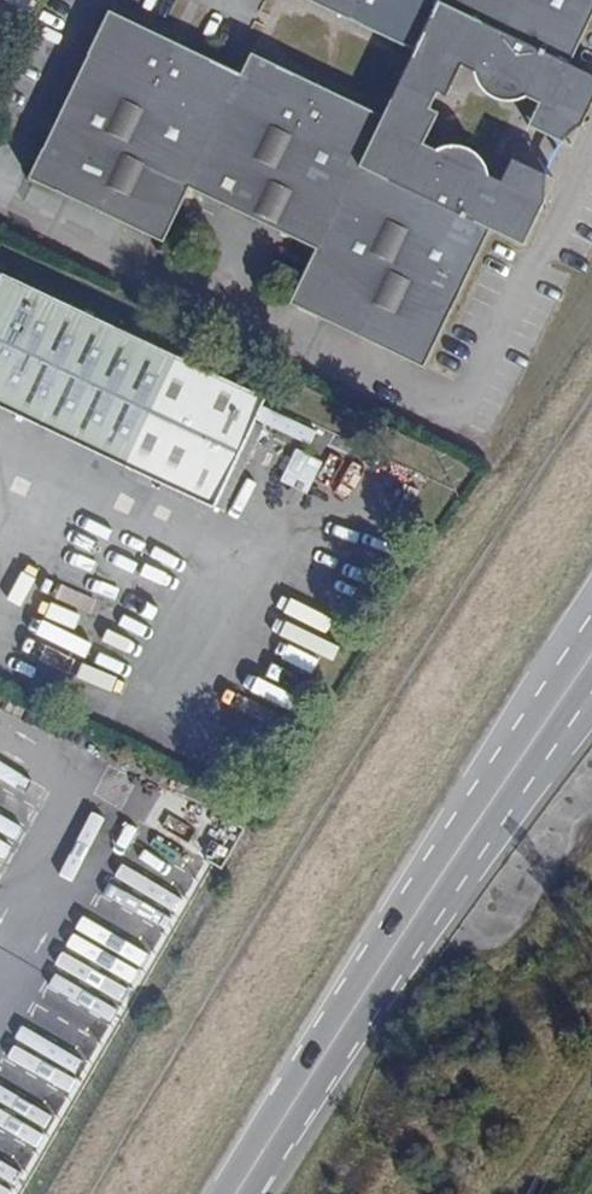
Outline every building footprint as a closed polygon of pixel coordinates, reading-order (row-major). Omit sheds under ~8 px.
[(413,56),(404,73),(434,87),(442,71),(541,118),(533,134),(559,148),(565,138),(572,133),(577,128),(583,125),(591,106),(591,77),(569,66),(591,20),(591,0),(297,0),(413,56)] [(242,75),(108,13),(28,181),(54,194),(55,192),(162,243),(187,190),(314,251),(288,304),(422,368),(489,233),(523,249),(543,206),(544,201),(544,196),(544,188),(546,177),(520,165),(512,179),(413,132),(420,116),(390,103),(384,118),(252,55),(242,75)] [(3,274),(0,279),(0,408),(215,502),(254,418),(261,404),(266,394),(3,274)] [(310,446),(318,431),(261,404),(254,418),(310,446)] [(323,460),(296,446),(279,479),(307,493),(323,460)]
